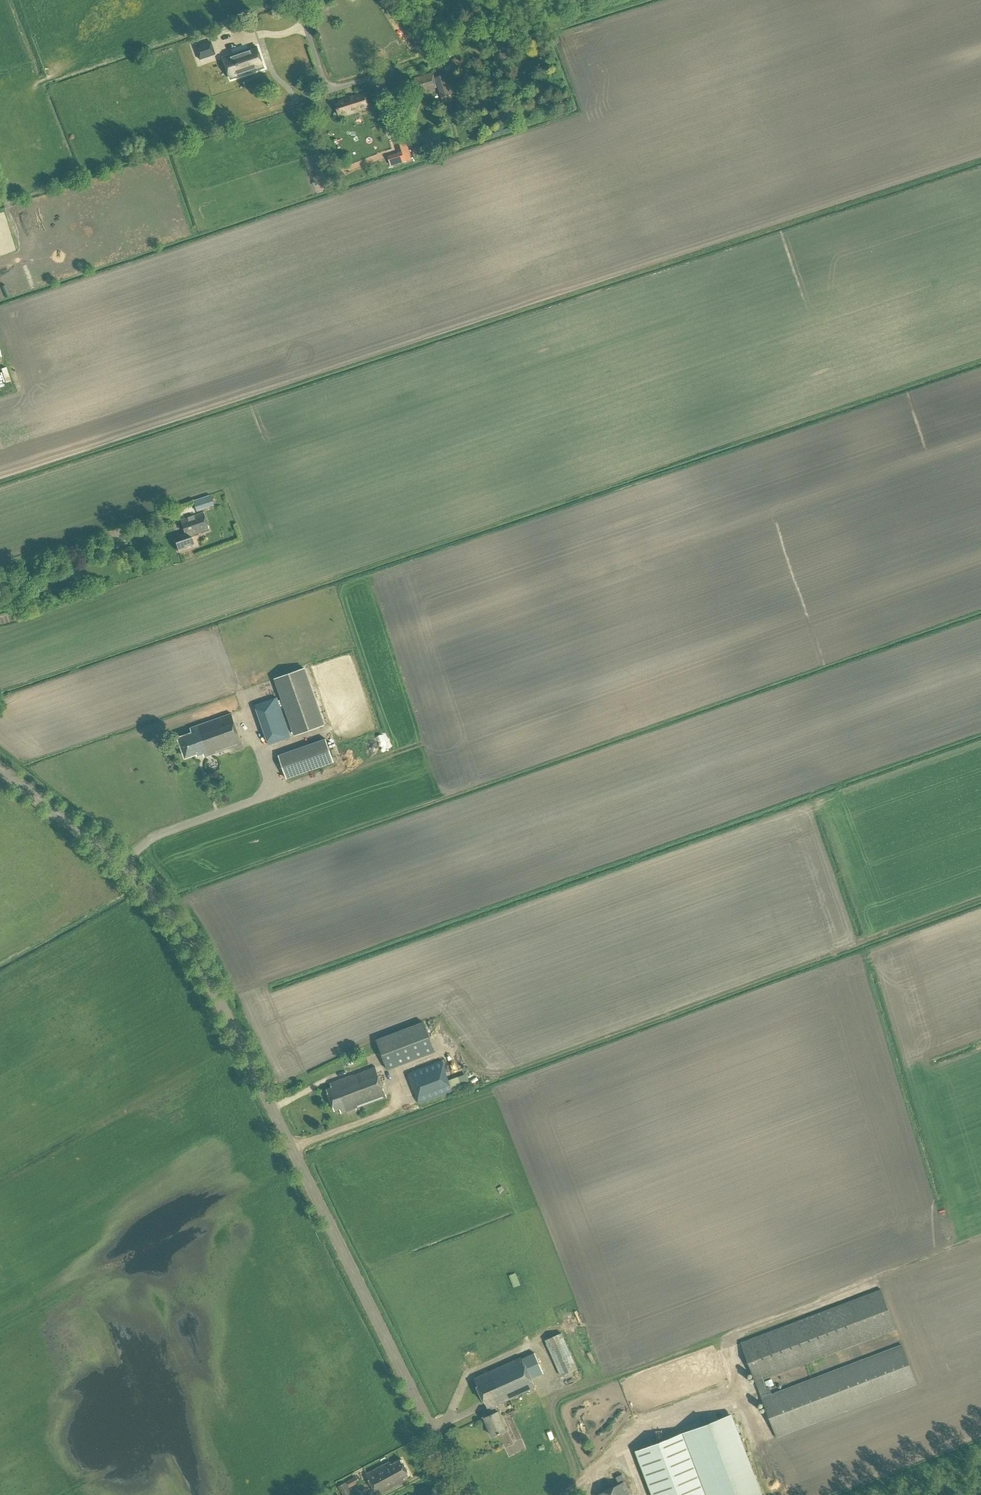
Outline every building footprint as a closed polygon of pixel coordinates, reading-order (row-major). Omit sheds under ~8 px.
[(196,47),(200,60),(216,55),(212,42),(196,47)] [(265,68),(257,47),(224,58),(231,79),(265,68)] [(446,71),(457,67),(454,59),(443,63),(446,71)] [(445,75),(434,78),(433,73),(414,78),(415,82),(412,83),(414,91),(416,91),(418,98),(427,95),(426,91),(437,88),(435,83),(436,83),(441,98),(451,95),(445,75)] [(371,108),(366,93),(339,100),(339,103),(336,104),(340,117),(371,108)] [(383,110),(388,126),(395,123),(390,108),(383,110)] [(414,136),(416,144),(432,139),(429,130),(420,133),(421,134),(414,136)] [(192,501),(196,511),(213,505),(210,495),(192,501)] [(176,542),(179,552),(195,546),(192,537),(193,534),(209,529),(204,512),(180,520),(184,533),(181,541),(176,542)] [(308,667),(276,676),(283,702),(290,700),(290,702),(299,699),(304,716),(302,717),(300,710),(292,712),(298,732),(319,727),(318,721),(322,720),(308,667)] [(255,704),(268,743),(291,736),(278,697),(255,704)] [(183,750),(182,751),(184,755),(185,756),(186,758),(197,754),(197,756),(203,754),(204,757),(242,744),(232,715),(191,728),(193,734),(179,738),(183,750)] [(325,738),(278,754),(286,778),(333,762),(325,738)] [(374,747),(390,742),(389,738),(373,743),(374,747)] [(376,1040),(388,1069),(435,1051),(424,1022),(376,1040)] [(366,1039),(373,1058),(380,1056),(373,1036),(366,1039)] [(350,1056),(333,1064),(336,1071),(353,1063),(350,1056)] [(315,1075),(320,1073),(314,1061),(309,1064),(315,1075)] [(380,1062),(360,1070),(367,1086),(373,1103),(393,1095),(380,1062)] [(407,1075),(418,1104),(453,1091),(441,1062),(407,1075)] [(331,1100),(367,1086),(360,1070),(330,1081),(331,1083),(325,1085),(331,1100)] [(465,1084),(471,1083),(470,1074),(463,1075),(465,1084)] [(451,1080),(454,1087),(462,1084),(459,1077),(451,1080)] [(373,1103),(367,1086),(331,1100),(336,1115),(342,1113),(343,1114),(373,1103)] [(902,1345),(772,1395),(769,1387),(767,1389),(763,1380),(896,1329),(881,1289),(741,1343),(777,1437),(917,1384),(902,1345)] [(545,1340),(561,1376),(577,1368),(561,1333),(545,1340)] [(484,1417),(493,1436),(507,1430),(498,1411),(495,1405),(535,1388),(531,1378),(543,1372),(534,1354),(522,1359),(521,1357),(475,1378),(488,1409),(489,1408),(491,1414),(484,1417)] [(730,1415),(636,1450),(653,1494),(761,1494),(730,1415)] [(402,1459),(392,1464),(390,1461),(367,1474),(378,1494),(406,1480),(404,1477),(410,1474),(402,1459)] [(357,1476),(346,1482),(349,1488),(360,1481),(357,1476)] [(346,1482),(339,1486),(344,1494),(349,1494),(352,1493),(349,1488),(346,1482)] [(624,1482),(596,1494),(630,1494),(624,1482)]
